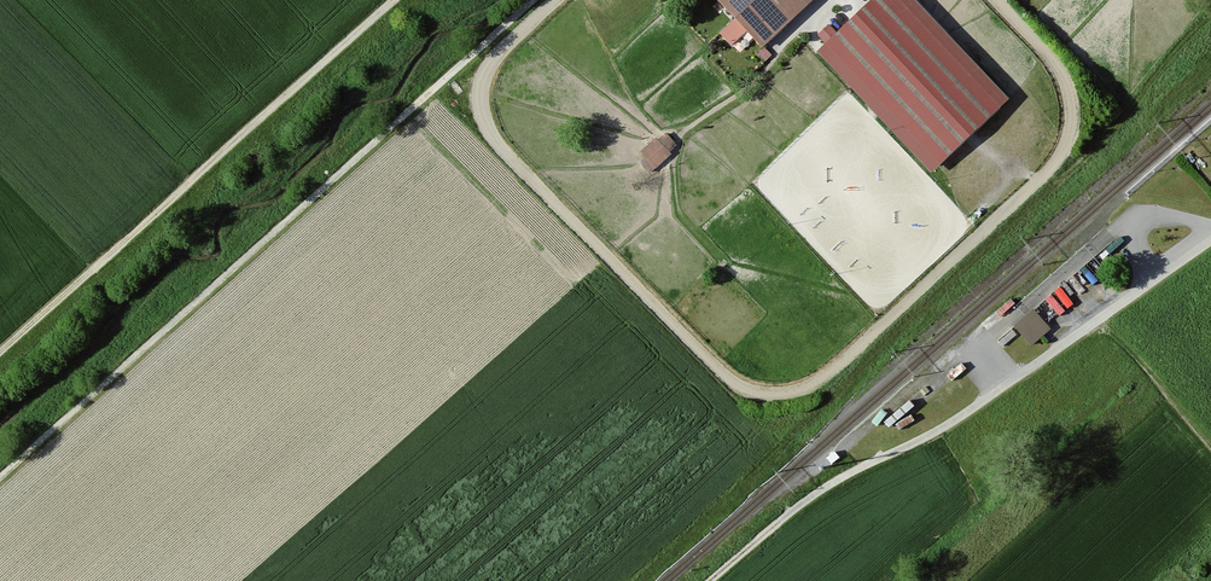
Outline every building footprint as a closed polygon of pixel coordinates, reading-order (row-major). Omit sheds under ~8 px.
[(765,48),(813,0),(717,0),(765,48)] [(911,0),(873,0),(815,54),(870,112),(928,174),(1006,101),(911,0)] [(831,22),(819,31),(825,40),(837,32),(831,22)] [(666,128),(639,152),(653,168),(680,143),(666,128)] [(1052,330),(1035,309),(1026,316),(1014,326),(1030,347),(1043,337),(1052,330)]
